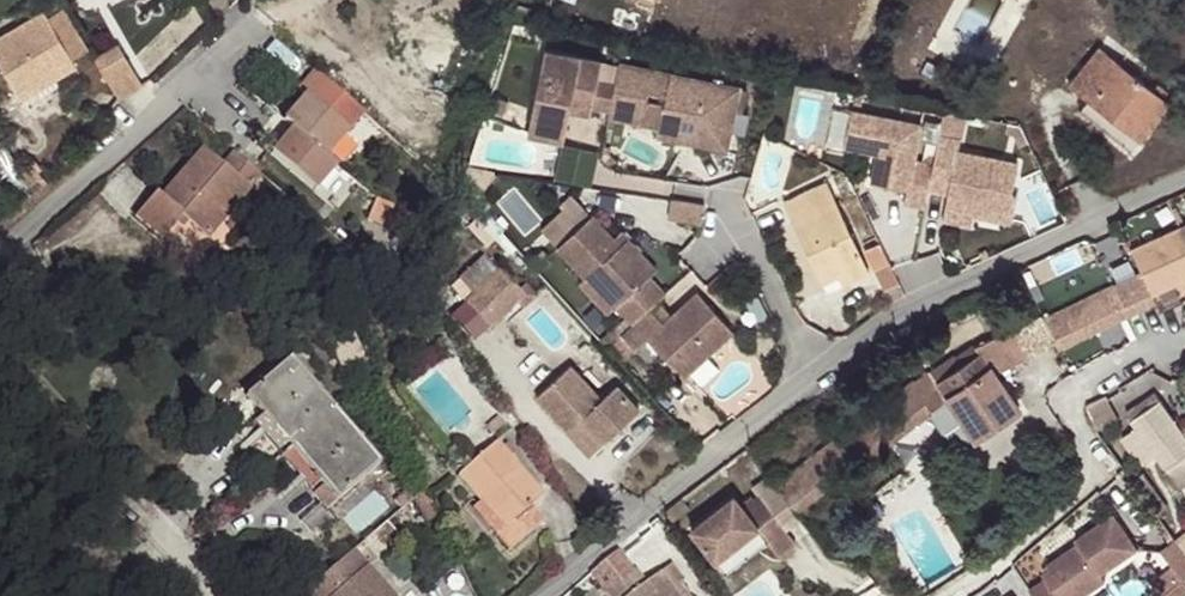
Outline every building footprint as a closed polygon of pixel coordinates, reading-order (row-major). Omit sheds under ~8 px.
[(511,18),(524,25),(530,7),(515,4),(511,18)] [(0,28),(0,56),(17,86),(70,56),(64,47),(81,37),(63,5),(45,15),(39,5),(0,28)] [(1069,84),(1137,141),(1168,103),(1100,47),(1069,84)] [(597,79),(601,62),(545,49),(530,123),(565,130),(571,102),(592,106),(597,79)] [(104,71),(127,110),(151,97),(127,57),(104,71)] [(719,139),(730,86),(619,63),(615,83),(609,109),(608,116),(642,123),(646,100),(648,92),(665,95),(664,103),(659,127),(719,139)] [(326,158),(364,113),(317,71),(299,91),(305,97),(283,122),(292,130),(271,153),(314,191),(336,166),(326,158)] [(609,109),(615,83),(597,79),(592,106),(609,109)] [(739,88),(730,86),(719,139),(659,127),(657,135),(726,149),(739,88)] [(492,111),(503,114),(508,101),(497,98),(492,111)] [(659,127),(664,103),(646,100),(642,123),(659,127)] [(928,192),(934,165),(915,161),(923,126),(852,111),(845,148),(878,155),(882,155),(880,164),(876,163),(872,184),(908,191),(905,205),(925,209),(928,192)] [(563,140),(565,130),(530,123),(528,133),(563,140)] [(1007,220),(1019,165),(958,153),(961,141),(940,137),(934,165),(928,192),(948,196),(946,208),(1007,220)] [(206,241),(263,176),(234,151),(221,166),(203,151),(163,198),(160,194),(136,217),(163,241),(183,221),(206,241)] [(838,275),(843,285),(869,274),(825,180),(784,199),(822,282),(838,275)] [(680,198),(677,217),(707,221),(710,202),(680,198)] [(381,224),(386,214),(391,206),(378,199),(368,217),(381,224)] [(386,214),(408,226),(409,222),(411,217),(391,206),(386,214)] [(593,215),(558,247),(586,278),(589,276),(594,271),(622,301),(617,305),(633,323),(650,308),(667,293),(650,275),(657,269),(628,238),(620,245),(614,251),(607,244),(614,238),(593,215)] [(1177,228),(1129,252),(1141,275),(1152,297),(1184,281),(1184,244),(1177,228)] [(607,244),(614,251),(620,245),(614,238),(607,244)] [(482,257),(459,279),(472,294),(463,303),(488,328),(523,295),(499,269),(495,272),(482,257)] [(589,276),(617,305),(622,301),(594,271),(589,276)] [(838,275),(822,282),(827,293),(843,285),(838,275)] [(1060,351),(1155,304),(1152,297),(1141,275),(1045,320),(1060,351)] [(650,308),(622,333),(636,349),(649,337),(684,376),(735,330),(698,290),(663,322),(650,308)] [(1000,380),(1060,351),(1045,320),(1042,313),(976,344),(1000,380)] [(1020,410),(1000,380),(976,344),(906,389),(873,414),(892,439),(946,401),(975,442),(1020,410)] [(246,394),(292,447),(335,410),(290,357),(246,394)] [(569,363),(535,394),(568,429),(580,418),(602,440),(638,407),(616,382),(600,396),(569,363)] [(1156,395),(1126,415),(1168,474),(1184,466),(1184,427),(1181,428),(1156,395)] [(335,410),(292,447),(337,499),(380,462),(335,410)] [(892,439),(873,414),(774,486),(794,515),(892,439)] [(580,418),(568,429),(589,452),(602,440),(580,418)] [(542,495),(496,441),(456,474),(479,502),(503,529),(495,536),(506,550),(542,521),(530,506),(542,495)] [(691,528),(714,560),(757,529),(767,543),(778,557),(795,544),(760,496),(743,508),(735,496),(691,528)] [(472,509),(495,536),(503,529),(479,502),(472,509)] [(1030,592),(1033,595),(1088,595),(1106,584),(1102,578),(1138,553),(1114,517),(1076,543),(1079,547),(1048,568),(1051,572),(1054,576),(1046,581),(1030,592)] [(714,560),(724,574),(767,543),(757,529),(714,560)] [(1176,540),(1184,553),(1184,534),(1176,540)] [(1176,540),(1162,551),(1184,581),(1184,553),(1176,540)] [(310,584),(320,595),(397,595),(355,546),(310,584)] [(618,551),(613,555),(591,574),(609,595),(689,595),(679,583),(673,587),(662,573),(647,583),(637,569),(633,572),(618,551)] [(673,565),(662,573),(673,587),(679,583),(683,580),(673,565)] [(1046,581),(1054,576),(1051,572),(1043,577),(1046,581)] [(1184,581),(1167,595),(1184,595),(1184,581)]
